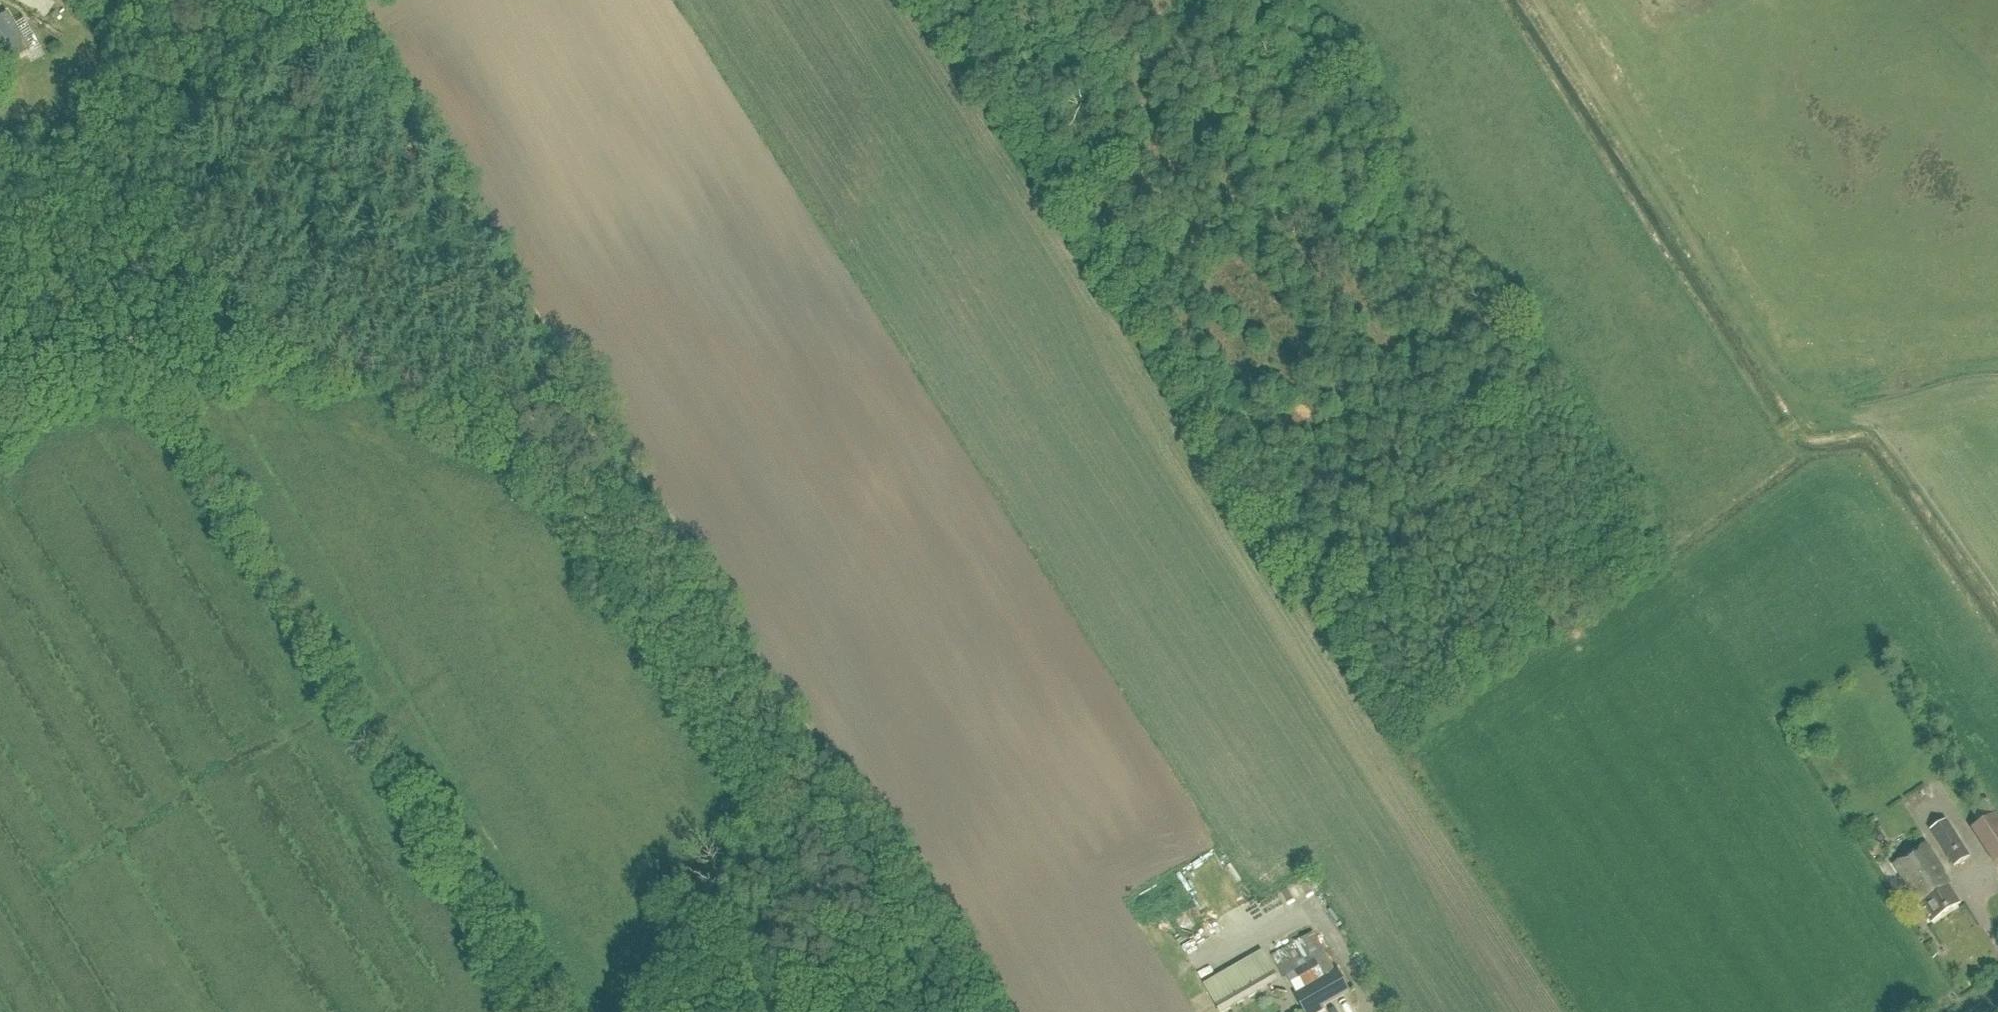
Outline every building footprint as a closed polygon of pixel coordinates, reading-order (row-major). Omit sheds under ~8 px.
[(13,55),(15,59),(29,51),(6,14),(0,17),(0,56),(3,61),(13,55)] [(1996,813),(1971,828),(1994,864),(1997,861),(1997,816),(1996,813)] [(1970,858),(1951,828),(1946,820),(1931,830),(1936,838),(1954,867),(1970,858)] [(1894,865),(1931,922),(1959,905),(1941,876),(1944,874),(1926,845),(1894,865)] [(1321,947),(1313,933),(1271,956),(1280,970),(1286,980),(1288,978),(1298,993),(1295,995),(1305,1011),(1322,1011),(1326,1010),(1325,1007),(1351,991),(1339,971),(1336,972),(1322,946),(1321,947)] [(1216,1007),(1275,973),(1263,951),(1204,984),(1216,1007)]
